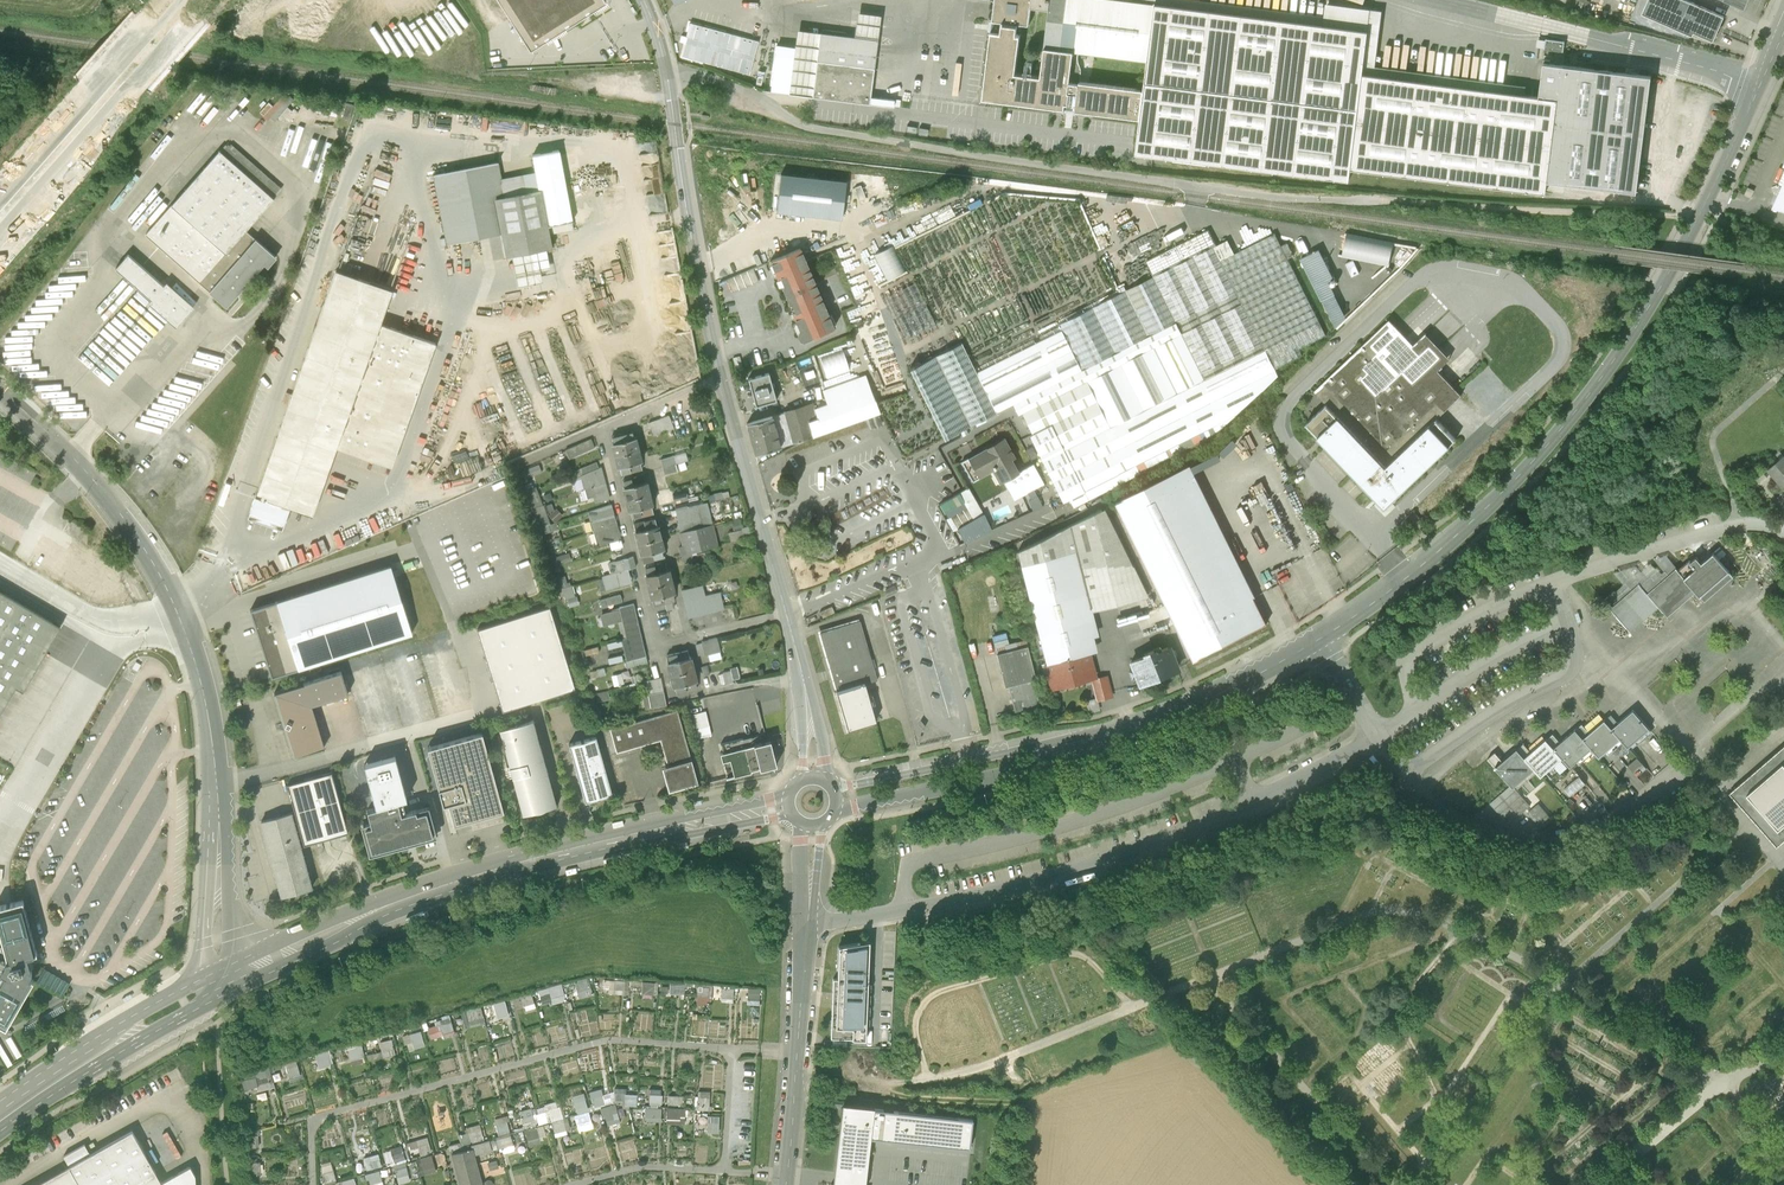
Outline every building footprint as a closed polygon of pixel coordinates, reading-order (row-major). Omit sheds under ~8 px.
[(605,0),(498,0),(529,49),(606,1),(605,0)] [(993,20),(1003,22),(1001,33),(991,32),(983,99),(1065,110),(1066,104),(1076,105),(1076,111),(1140,119),(1136,154),(1349,181),(1350,169),(1545,194),(1547,182),(1636,193),(1651,76),(1544,62),(1539,96),(1525,94),(1527,85),(1375,66),(1382,10),(1325,3),(1324,16),(1199,0),(995,0),(993,20)] [(1687,0),(1648,0),(1642,13),(1692,35),(1694,32),(1713,41),(1716,34),(1720,32),(1721,30),(1722,27),(1721,24),(1724,17),(1687,0)] [(1744,10),(1748,0),(1722,0),(1744,10)] [(822,29),(822,33),(796,30),(788,94),(893,107),(894,100),(870,97),(880,15),(857,13),(854,37),(847,36),(847,34),(845,32),(822,29)] [(682,57),(749,75),(758,41),(689,23),(686,37),(687,37),(682,57)] [(1547,38),(1546,38),(1545,48),(1564,51),(1565,41),(1547,39),(1547,38)] [(282,189),(227,141),(145,234),(227,306),(263,265),(267,268),(276,257),(246,231),(282,189)] [(498,161),(433,174),(446,244),(501,234),(506,257),(511,256),(517,287),(553,280),(547,249),(552,248),(549,233),(573,229),(558,150),(533,155),(536,172),(501,178),(498,161)] [(846,181),(780,174),(776,211),(842,219),(846,181)] [(659,175),(645,179),(649,196),(663,192),(659,175)] [(1771,209),(1783,212),(1783,181),(1771,209)] [(1154,277),(1176,323),(1238,291),(1217,245),(1209,230),(1146,261),(1154,277)] [(1226,240),(1217,245),(1238,291),(1275,369),(1301,356),(1298,350),(1326,336),(1288,259),(1300,252),(1294,240),(1281,246),(1275,233),(1234,254),(1226,240)] [(817,290),(800,248),(770,260),(776,274),(778,279),(781,277),(784,284),(782,288),(789,303),(792,304),(795,312),(792,313),(794,317),(799,329),(797,334),(800,339),(804,341),(834,329),(817,290)] [(192,310),(128,254),(116,268),(179,324),(192,310)] [(753,268),(727,279),(732,292),(758,281),(753,268)] [(392,289),(336,269),(248,517),(282,529),(290,506),(312,514),(336,447),(392,466),(436,343),(380,323),(392,289)] [(1061,329),(1080,371),(1176,323),(1154,277),(1058,324),(1061,329)] [(1140,473),(1139,472),(1218,433),(1278,376),(1275,369),(1238,291),(1176,323),(1080,371),(1015,403),(1021,414),(1022,414),(1065,501),(1070,499),(1074,507),(1086,501),(1082,493),(1084,492),(1088,499),(1140,473)] [(1390,321),(1315,392),(1327,404),(1386,467),(1436,419),(1461,395),(1438,371),(1450,359),(1425,334),(1413,345),(1390,321)] [(976,372),(996,413),(1015,403),(1080,371),(1061,329),(976,372)] [(961,343),(909,368),(944,439),(996,413),(976,372),(961,343)] [(769,373),(747,379),(755,406),(777,400),(769,373)] [(814,409),(822,433),(880,413),(865,376),(822,391),(827,404),(814,409)] [(1327,404),(1306,424),(1385,508),(1456,440),(1436,419),(1386,467),(1327,404)] [(813,405),(746,424),(755,454),(822,433),(814,409),(813,405)] [(648,422),(654,435),(673,428),(673,426),(679,423),(676,415),(669,418),(668,414),(648,422)] [(632,431),(622,434),(626,452),(638,449),(635,438),(634,438),(632,431)] [(615,455),(626,452),(622,434),(611,436),(613,443),(612,443),(615,455)] [(563,449),(568,460),(594,447),(589,437),(563,449)] [(987,448),(961,462),(972,481),(996,468),(1014,501),(1028,493),(1033,490),(1044,484),(1033,463),(1018,472),(1011,460),(1015,458),(1004,439),(995,444),(996,446),(988,451),(987,448)] [(638,449),(626,452),(631,471),(642,468),(640,461),(641,461),(638,449)] [(621,474),(631,471),(626,452),(615,455),(618,467),(619,467),(621,474)] [(661,461),(664,473),(700,464),(698,458),(686,461),(685,455),(661,461)] [(1783,455),(1769,467),(1778,477),(1777,478),(1783,486),(1783,485),(1783,455)] [(570,469),(572,478),(579,477),(578,472),(594,468),(593,463),(570,469)] [(1189,466),(1114,503),(1192,661),(1267,624),(1189,466)] [(609,498),(601,467),(581,475),(584,489),(586,488),(588,498),(594,496),(595,502),(609,498)] [(643,475),(633,477),(637,496),(649,493),(646,481),(645,481),(643,475)] [(626,499),(637,496),(633,477),(622,480),(624,487),(623,487),(626,499)] [(969,487),(939,501),(952,529),(983,515),(969,487)] [(1033,490),(1028,493),(1031,500),(1028,502),(1033,512),(1042,508),(1037,497),(1033,490)] [(679,546),(681,555),(716,546),(706,503),(700,504),(698,496),(687,498),(686,491),(672,494),(683,545),(679,546)] [(649,493),(637,496),(642,515),(653,512),(651,505),(652,505),(649,493)] [(632,517),(642,515),(637,496),(626,499),(629,511),(630,510),(632,517)] [(621,539),(611,504),(589,511),(594,531),(595,531),(598,544),(607,541),(607,542),(621,539)] [(1017,551),(1052,685),(1093,675),(1087,653),(1097,650),(1093,636),(1098,635),(1091,607),(1146,593),(1103,508),(1017,551)] [(654,518),(644,521),(648,540),(660,537),(657,525),(656,525),(654,518)] [(637,543),(648,540),(644,521),(633,524),(635,531),(634,531),(637,543)] [(660,537),(648,540),(653,559),(664,556),(662,549),(663,549),(660,537)] [(643,561),(653,559),(648,540),(637,543),(640,554),(641,554),(643,561)] [(1678,570),(1696,591),(1705,601),(1734,576),(1713,553),(1702,562),(1696,556),(1691,560),(1690,559),(1678,570)] [(665,562),(655,564),(660,583),(671,580),(668,568),(667,569),(665,562)] [(648,586),(660,583),(655,564),(644,567),(646,574),(645,575),(648,586)] [(390,565),(250,609),(271,677),(412,633),(390,565)] [(1641,585),(1659,606),(1668,616),(1696,591),(1678,570),(1676,568),(1669,574),(1666,570),(1655,579),(1652,575),(1641,585)] [(606,589),(631,582),(627,569),(602,576),(606,589)] [(671,580),(660,583),(664,602),(666,609),(673,607),(671,600),(674,599),(673,593),(674,592),(671,580)] [(654,605),(664,602),(660,583),(648,586),(651,598),(652,598),(654,605)] [(1614,591),(1603,600),(1614,612),(1630,631),(1659,606),(1641,585),(1639,583),(1632,589),(1628,585),(1617,594),(1614,591)] [(561,587),(568,605),(575,602),(569,584),(561,587)] [(681,590),(688,617),(723,608),(719,592),(705,595),(702,585),(681,590)] [(17,688),(25,693),(64,626),(0,589),(0,717),(17,688)] [(646,655),(633,603),(619,607),(622,620),(617,621),(627,661),(646,655)] [(549,606),(477,629),(502,710),(575,688),(549,606)] [(859,621),(820,632),(848,729),(875,721),(864,684),(877,680),(859,621)] [(706,660),(721,656),(715,636),(701,639),(706,660)] [(1027,646),(996,653),(1005,686),(1007,686),(1014,712),(1039,705),(1033,679),(1035,679),(1027,646)] [(1136,676),(1139,683),(1177,669),(1171,655),(1170,655),(1167,647),(1154,652),(1153,650),(1144,654),(1145,656),(1131,661),(1134,669),(1129,671),(1131,678),(1136,676)] [(687,650),(677,652),(682,671),(693,668),(690,656),(689,657),(687,650)] [(670,674),(682,671),(677,652),(667,655),(668,662),(667,662),(670,674)] [(627,668),(648,662),(646,655),(627,661),(625,661),(627,668)] [(693,668),(682,671),(686,690),(696,687),(695,680),(696,680),(693,668)] [(341,671),(275,691),(274,692),(274,693),(293,756),(294,757),(295,757),(323,748),(324,748),(324,747),(311,705),(348,694),(341,671)] [(676,692),(686,690),(682,671),(670,674),(673,685),(674,685),(676,692)] [(1110,694),(1105,675),(1092,679),(1097,698),(1110,694)] [(666,704),(661,678),(646,681),(648,693),(641,695),(644,709),(666,704)] [(702,697),(688,701),(698,737),(712,733),(702,697)] [(1100,708),(1097,698),(1083,701),(1086,712),(1100,708)] [(1619,722),(1611,714),(1604,720),(1621,739),(1631,751),(1637,745),(1635,742),(1650,729),(1633,709),(1619,722)] [(677,710),(610,729),(616,752),(660,740),(667,766),(662,767),(669,791),(698,783),(677,710)] [(532,720),(500,729),(523,814),(556,805),(532,720)] [(1590,732),(1582,724),(1575,730),(1591,748),(1599,757),(1621,739),(1604,720),(1590,732)] [(1561,742),(1553,733),(1546,739),(1562,758),(1572,770),(1579,764),(1577,761),(1591,748),(1575,730),(1561,742)] [(482,732),(427,747),(443,804),(448,803),(449,807),(445,808),(449,826),(469,820),(472,831),(506,822),(482,732)] [(596,736),(568,743),(585,802),(612,794),(596,736)] [(753,743),(751,736),(719,743),(721,751),(719,752),(726,777),(776,765),(770,739),(753,743)] [(1532,752),(1524,743),(1517,749),(1534,769),(1541,777),(1562,758),(1546,739),(1532,752)] [(1729,792),(1777,847),(1783,841),(1783,745),(1729,792)] [(1502,761),(1495,753),(1488,759),(1511,786),(1513,788),(1534,769),(1517,749),(1502,761)] [(371,796),(374,808),(398,802),(407,799),(395,756),(364,764),(373,796),(371,796)] [(302,840),(304,845),(348,833),(332,772),(287,784),(295,813),(291,814),(298,841),(302,840)] [(1511,786),(1490,805),(1504,821),(1514,811),(1519,817),(1530,807),(1513,788),(1511,786)] [(368,853),(371,855),(435,838),(436,835),(429,809),(426,807),(401,814),(398,802),(374,808),(367,810),(371,822),(363,824),(361,827),(368,853)] [(1538,805),(1527,814),(1541,830),(1552,821),(1538,805)] [(261,821),(281,896),(312,888),(298,841),(291,814),(291,812),(261,821)] [(33,979),(29,977),(34,969),(33,967),(35,967),(33,959),(31,954),(37,953),(24,899),(0,905),(0,931),(8,963),(5,961),(5,962),(1,968),(0,970),(0,971),(3,973),(0,978),(0,1023),(6,1026),(33,979)] [(869,941),(838,946),(837,979),(833,979),(831,1038),(866,1040),(868,980),(864,980),(865,969),(868,970),(869,941)] [(695,987),(695,1002),(712,1002),(712,997),(734,996),(734,986),(695,987)] [(759,1003),(760,988),(747,987),(746,1003),(759,1003)] [(564,1003),(563,989),(539,990),(539,1003),(564,1003)] [(533,993),(520,995),(522,1009),(534,1008),(533,993)] [(505,1001),(460,1011),(463,1029),(498,1021),(497,1018),(508,1015),(505,1001)] [(425,1024),(430,1038),(454,1030),(449,1016),(425,1024)] [(402,1034),(406,1049),(424,1045),(420,1030),(402,1034)] [(376,1035),(383,1056),(396,1052),(390,1031),(376,1035)] [(351,1064),(365,1060),(360,1041),(346,1045),(351,1064)] [(327,1048),(314,1051),(318,1067),(331,1064),(327,1048)] [(287,1076),(299,1073),(295,1059),(284,1062),(287,1076)] [(613,1100),(624,1100),(625,1088),(614,1087),(613,1100)] [(600,1088),(588,1091),(591,1104),(586,1105),(584,1098),(572,1101),(575,1112),(605,1105),(600,1088)] [(663,1107),(663,1093),(648,1093),(648,1107),(663,1107)] [(666,1104),(682,1105),(682,1095),(666,1094),(666,1104)] [(549,1121),(561,1118),(556,1100),(544,1103),(549,1121)] [(604,1125),(619,1121),(614,1102),(599,1106),(604,1125)] [(842,1104),(834,1179),(833,1184),(865,1184),(866,1183),(871,1138),(970,1149),(973,1120),(874,1109),(874,1107),(842,1104)] [(684,1107),(665,1106),(664,1122),(683,1123),(684,1107)] [(643,1120),(661,1121),(661,1107),(643,1107),(643,1120)] [(519,1111),(523,1125),(535,1122),(531,1108),(519,1111)] [(544,1110),(534,1114),(538,1125),(548,1121),(544,1110)] [(575,1125),(591,1123),(589,1111),(574,1114),(575,1125)] [(493,1118),(497,1134),(510,1130),(505,1115),(493,1118)] [(554,1136),(565,1134),(563,1119),(551,1121),(554,1136)] [(541,1143),(536,1125),(523,1129),(528,1146),(541,1143)] [(195,1175),(190,1166),(161,1182),(132,1130),(90,1154),(84,1143),(63,1156),(69,1166),(35,1184),(196,1184),(195,1175)] [(473,1154),(512,1145),(509,1135),(448,1151),(457,1184),(481,1184),(473,1154)] [(418,1147),(420,1155),(431,1152),(427,1136),(406,1142),(408,1149),(418,1147)] [(401,1146),(382,1150),(385,1163),(404,1159),(401,1146)] [(361,1155),(367,1169),(376,1166),(371,1151),(361,1155)] [(431,1155),(416,1157),(419,1173),(434,1171),(431,1155)] [(393,1167),(399,1183),(409,1179),(403,1163),(393,1167)] [(378,1170),(367,1172),(369,1183),(380,1181),(378,1170)] [(351,1176),(324,1184),(354,1184),(351,1176)]
